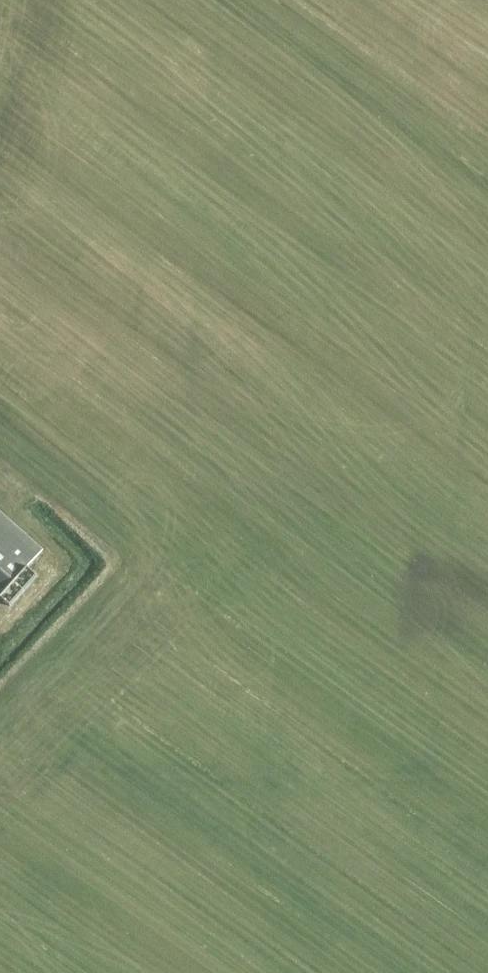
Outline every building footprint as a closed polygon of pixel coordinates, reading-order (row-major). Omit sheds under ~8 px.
[(0,515),(0,598),(41,551),(0,515)] [(37,577),(27,568),(0,598),(10,607),(37,577)]
